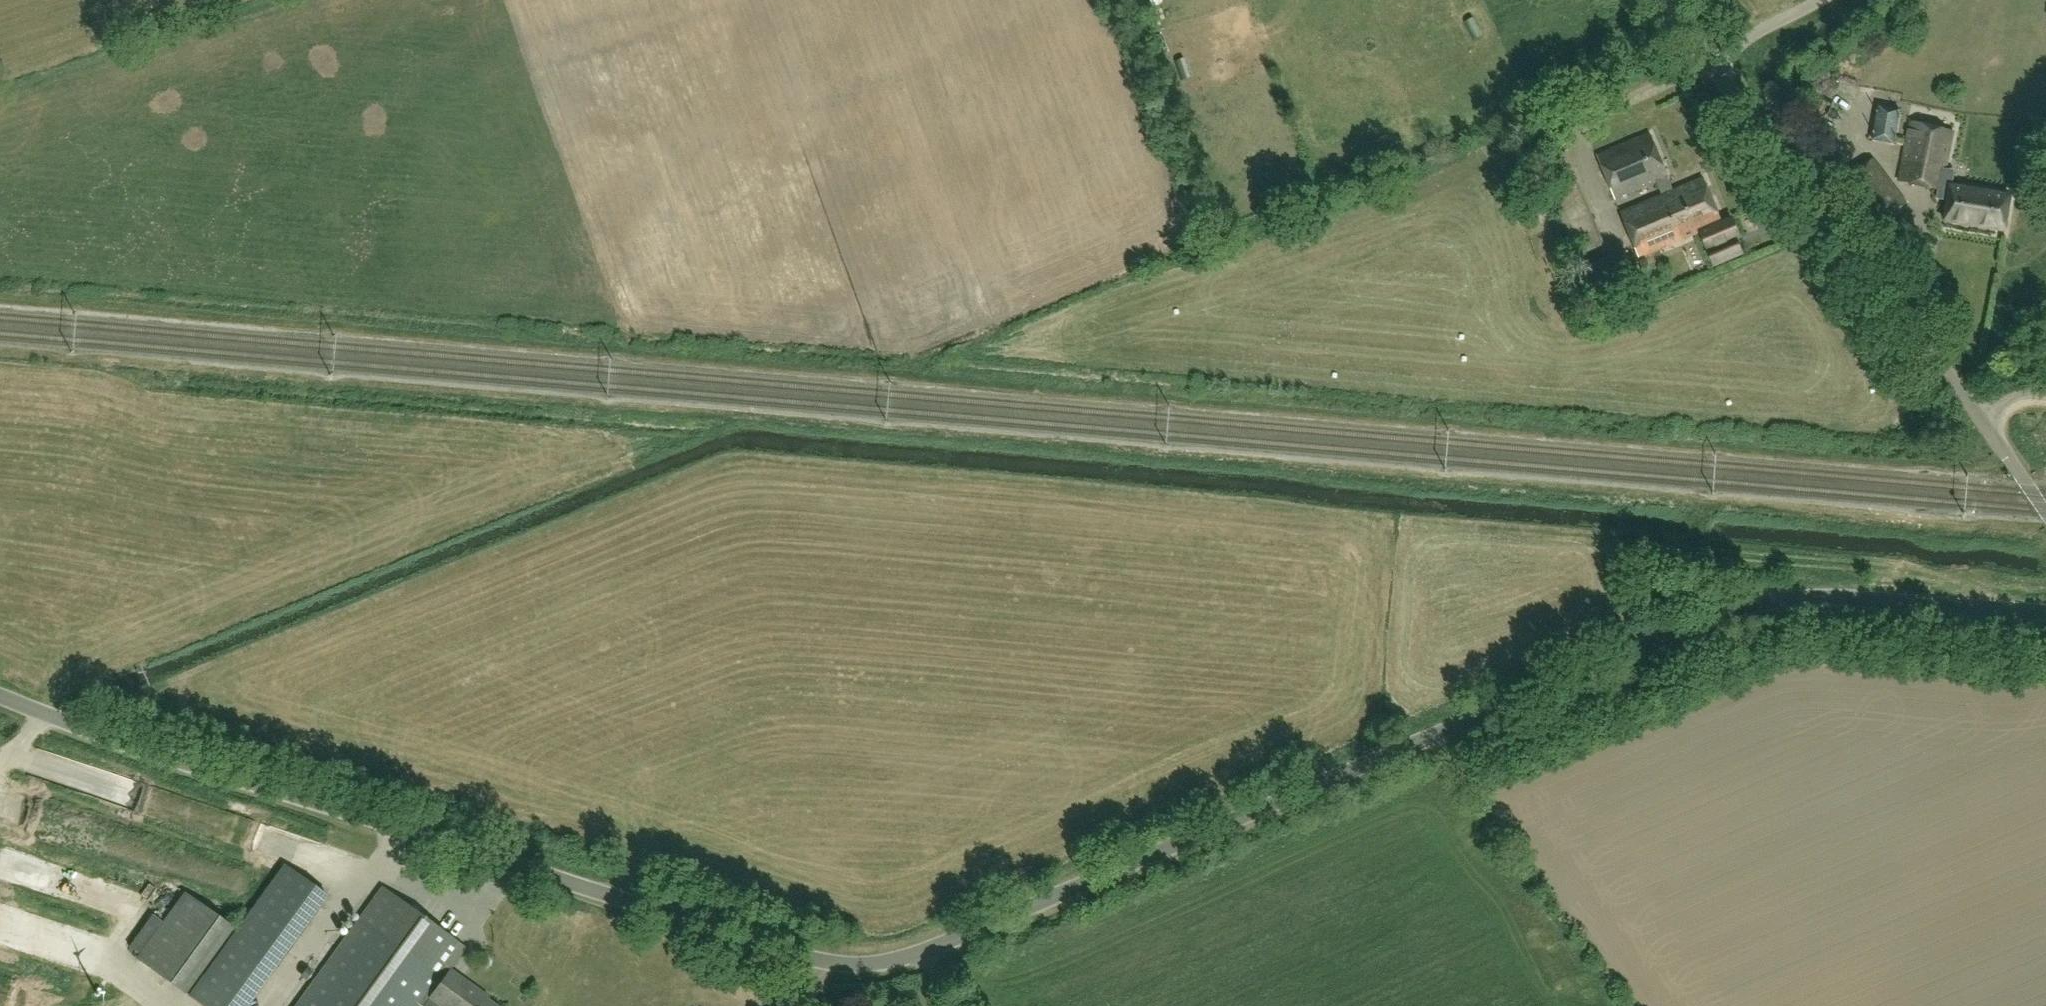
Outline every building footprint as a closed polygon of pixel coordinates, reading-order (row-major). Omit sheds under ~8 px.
[(1894,144),(1901,110),(1880,106),(1873,140),(1894,144)] [(2004,231),(2011,196),(1952,184),(1953,180),(1944,178),(1953,131),(1912,123),(1900,182),(1941,189),(1939,198),(1949,200),(1945,219),(2004,231)] [(1616,199),(1669,177),(1650,133),(1597,156),(1616,199)] [(1606,245),(1575,171),(1567,152),(1545,162),(1585,255),(1606,245)] [(1876,228),(1907,203),(1874,159),(1842,183),(1876,228)] [(1700,217),(1717,210),(1704,178),(1621,212),(1640,258),(1701,233),(1697,224),(1702,222),(1700,217)] [(1722,223),(1717,210),(1700,217),(1702,222),(1697,224),(1701,233),(1715,265),(1742,254),(1736,239),(1740,237),(1732,219),(1722,223)] [(1584,291),(1627,273),(1619,252),(1575,270),(1584,291)] [(287,868),(191,998),(203,1005),(250,1005),(327,897),(287,868)] [(296,1005),(423,1005),(424,1005),(441,982),(466,947),(382,886),(359,918),(296,1005)] [(185,893),(137,958),(185,993),(233,927),(185,893)] [(129,947),(140,955),(163,922),(153,915),(129,947)] [(441,982),(424,1005),(426,1005),(502,1005),(484,993),(486,991),(471,981),(460,996),(441,982)]
